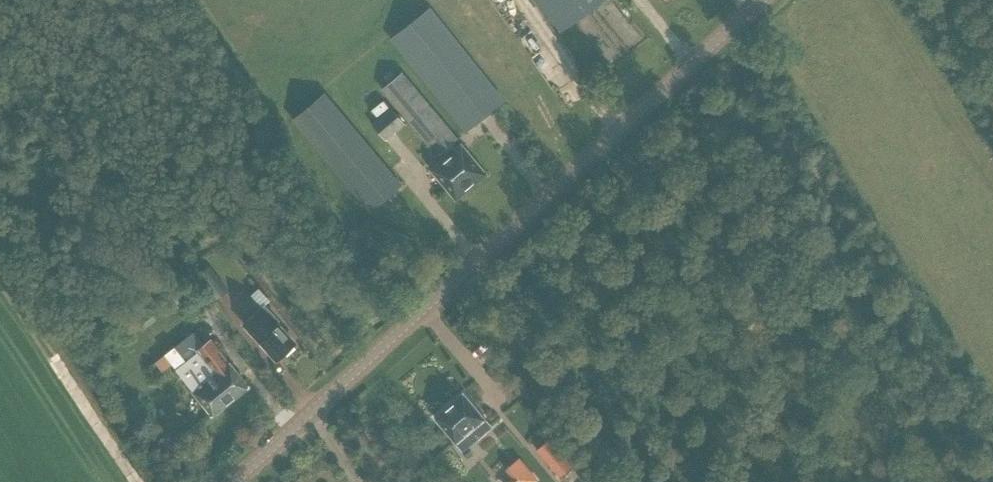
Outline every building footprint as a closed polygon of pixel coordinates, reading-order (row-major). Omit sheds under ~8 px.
[(518,3),(517,0),(491,0),(495,11),(518,3)] [(561,32),(606,0),(538,0),(561,32)] [(428,10),(392,38),(467,132),(505,102),(430,8),(428,10)] [(458,139),(402,72),(383,88),(439,155),(440,154),(444,158),(456,148),(452,144),(458,139)] [(325,94),(294,119),(371,212),(402,186),(325,94)] [(405,124),(393,109),(373,125),(386,140),(405,124)] [(487,174),(462,143),(456,148),(444,158),(431,169),(457,200),(487,174)] [(277,323),(279,321),(267,308),(248,325),(259,337),(258,339),(278,361),(297,344),(277,323)] [(212,339),(204,345),(194,332),(166,355),(178,369),(177,370),(195,392),(194,392),(213,416),(250,387),(212,339)] [(463,451),(492,427),(464,393),(435,418),(463,451)] [(536,450),(561,479),(579,463),(555,434),(536,450)] [(514,481),(539,481),(520,461),(506,473),(514,481)]
